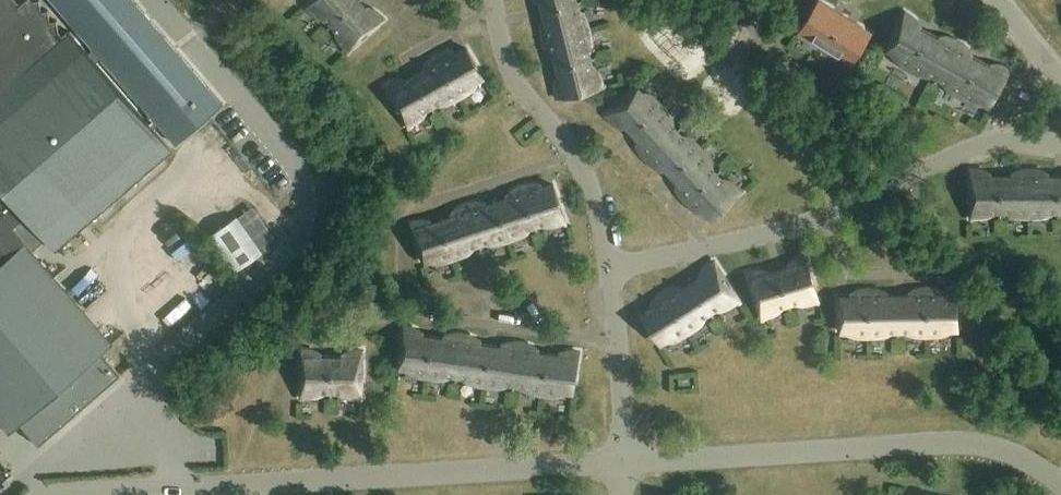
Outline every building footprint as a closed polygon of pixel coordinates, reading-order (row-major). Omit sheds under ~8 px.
[(11,433),(21,424),(39,445),(120,375),(101,354),(111,346),(30,252),(45,237),(56,249),(171,151),(152,129),(158,124),(176,145),(223,104),(133,0),(51,0),(92,48),(87,53),(70,33),(63,39),(59,34),(57,23),(49,23),(48,13),(41,13),(39,3),(33,3),(30,0),(29,0),(19,9),(11,0),(0,0),(0,420),(11,433)] [(306,9),(307,10),(313,5),(332,25),(326,30),(327,31),(333,26),(352,46),(346,52),(347,53),(382,19),(381,18),(378,15),(374,12),(370,10),(366,14),(357,4),(360,0),(358,0),(356,3),(353,0),(316,0),(306,9)] [(551,56),(556,55),(559,68),(555,69),(555,70),(560,69),(563,82),(558,84),(558,89),(558,93),(558,98),(559,99),(606,87),(606,86),(598,88),(591,61),(599,59),(599,58),(591,60),(584,33),(592,31),(592,30),(584,32),(577,5),(585,3),(585,1),(577,3),(576,0),(542,0),(545,11),(540,12),(541,14),(545,13),(549,26),(544,27),(543,31),(543,35),(544,39),(544,42),(546,46),(547,49),(549,53),(551,56)] [(801,32),(852,63),(869,36),(818,5),(801,32)] [(948,40),(944,39),(941,43),(929,37),(932,33),(930,32),(928,36),(916,30),(919,25),(915,22),(911,19),(908,16),(906,15),(887,51),(912,65),(908,72),(910,73),(914,66),(963,93),(960,100),(961,101),(965,94),(990,108),(1010,72),(1009,71),(1004,69),(1000,68),(995,67),(992,71),(980,65),(983,61),(981,60),(979,64),(967,58),(970,53),(967,50),(964,48),(961,46),(958,44),(955,42),(951,41),(948,40)] [(667,41),(653,50),(673,81),(687,71),(667,41)] [(392,84),(388,85),(387,86),(410,129),(411,128),(407,121),(432,108),(436,115),(437,115),(433,107),(457,94),(461,101),(462,101),(458,94),(484,79),(469,51),(455,58),(453,53),(449,54),(445,55),(442,56),(438,58),(435,60),(432,62),(429,65),(427,68),(429,72),(417,79),(415,75),(414,75),(416,79),(404,86),(402,81),(397,82),(392,84)] [(697,210),(700,212),(704,209),(714,220),(744,192),(743,191),(737,197),(719,176),(725,171),(724,170),(718,175),(699,155),(705,149),(704,148),(698,153),(679,133),(685,128),(684,127),(678,132),(660,111),(666,106),(665,105),(659,110),(639,89),(609,116),(610,117),(613,120),(617,123),(621,126),(625,122),(635,132),(631,136),(632,137),(635,133),(645,144),(641,147),(642,151),(644,154),(646,157),(649,160),(651,162),(654,165),(657,167),(661,169),(665,165),(674,176),(670,179),(671,180),(675,177),(684,187),(680,190),(682,194),(683,197),(686,200),(688,203),(691,206),(694,208),(697,210)] [(1017,174),(1017,179),(1003,179),(1003,174),(1002,174),(1002,179),(988,179),(988,173),(984,172),(979,171),(974,170),(973,170),(972,219),(974,219),(974,211),(1001,212),(1001,220),(1003,220),(1003,212),(1031,212),(1030,220),(1032,220),(1032,212),(1060,212),(1060,220),(1060,175),(1060,179),(1046,179),(1046,174),(1043,173),(1039,172),(1035,172),(1032,171),(1028,171),(1024,172),(1020,173),(1017,174)] [(457,219),(455,214),(451,214),(447,214),(444,215),(440,216),(437,217),(433,219),(430,220),(427,223),(428,228),(414,232),(426,271),(428,271),(425,263),(452,255),(454,262),(456,262),(453,254),(480,246),(482,253),(483,253),(481,245),(507,237),(510,245),(511,244),(509,236),(535,228),(538,236),(539,235),(536,228),(564,219),(552,180),(550,180),(546,182),(542,184),(538,187),(540,192),(526,196),(525,192),(524,192),(525,197),(512,201),(511,196),(507,196),(503,196),(499,197),(496,198),(492,199),(489,201),(485,203),(482,205),(484,210),(471,214),(469,210),(468,210),(470,215),(457,219)] [(237,217),(208,237),(234,274),(263,253),(257,245),(244,227),(237,217)] [(755,273),(750,274),(749,274),(763,321),(764,320),(762,313),(788,305),(791,312),(792,312),(790,304),(816,296),(819,304),(820,304),(806,257),(804,257),(800,259),(796,261),(792,264),(793,269),(780,273),(779,268),(778,269),(779,273),(766,277),(764,272),(759,272),(755,273)] [(679,287),(677,290),(680,295),(668,302),(665,298),(664,299),(667,303),(655,310),(652,305),(648,307),(643,308),(639,310),(661,345),(684,330),(689,337),(690,336),(685,329),(709,315),(713,321),(714,321),(710,314),(734,299),(738,306),(739,305),(717,271),(704,279),(702,274),(698,275),(694,276),(691,278),(688,280),(685,282),(682,284),(679,287)] [(73,289),(82,302),(102,288),(93,275),(73,289)] [(858,293),(855,294),(855,299),(840,299),(840,332),(869,332),(869,340),(871,340),(871,332),(898,331),(899,339),(900,339),(900,331),(928,331),(928,339),(929,339),(929,331),(958,331),(958,298),(943,298),(943,293),(939,292),(935,291),(932,290),(928,290),(924,291),(920,291),(917,292),(913,293),(913,299),(900,299),(900,294),(898,294),(898,299),(884,299),(884,294),(881,292),(877,292),(873,291),(870,291),(866,291),(862,292),(858,293)] [(448,343),(449,337),(446,336),(442,334),(438,333),(435,332),(431,332),(427,332),(423,332),(420,333),(419,338),(404,336),(398,376),(399,377),(400,369),(428,373),(427,381),(428,381),(429,373),(457,377),(456,385),(457,385),(458,377),(486,381),(485,389),(486,389),(487,381),(515,385),(513,393),(515,394),(516,386),(543,390),(542,398),(544,398),(545,390),(572,394),(571,402),(573,402),(579,362),(563,359),(564,354),(561,352),(557,351),(554,350),(550,349),(546,349),(542,349),(539,349),(535,350),(534,355),(521,353),(521,349),(520,348),(519,353),(506,351),(507,346),(503,344),(500,343),(496,342),(492,341),(489,341),(485,340),(481,341),(477,341),(477,347),(463,345),(464,340),(462,340),(462,345),(448,343)] [(318,360),(318,355),(313,353),(308,352),(302,352),(302,401),(303,401),(303,393),(331,393),(331,401),(332,401),(332,393),(360,393),(360,401),(362,401),(362,352),(356,353),(351,354),(346,355),(346,360),(333,360),(333,355),(331,355),(331,360),(318,360)]
